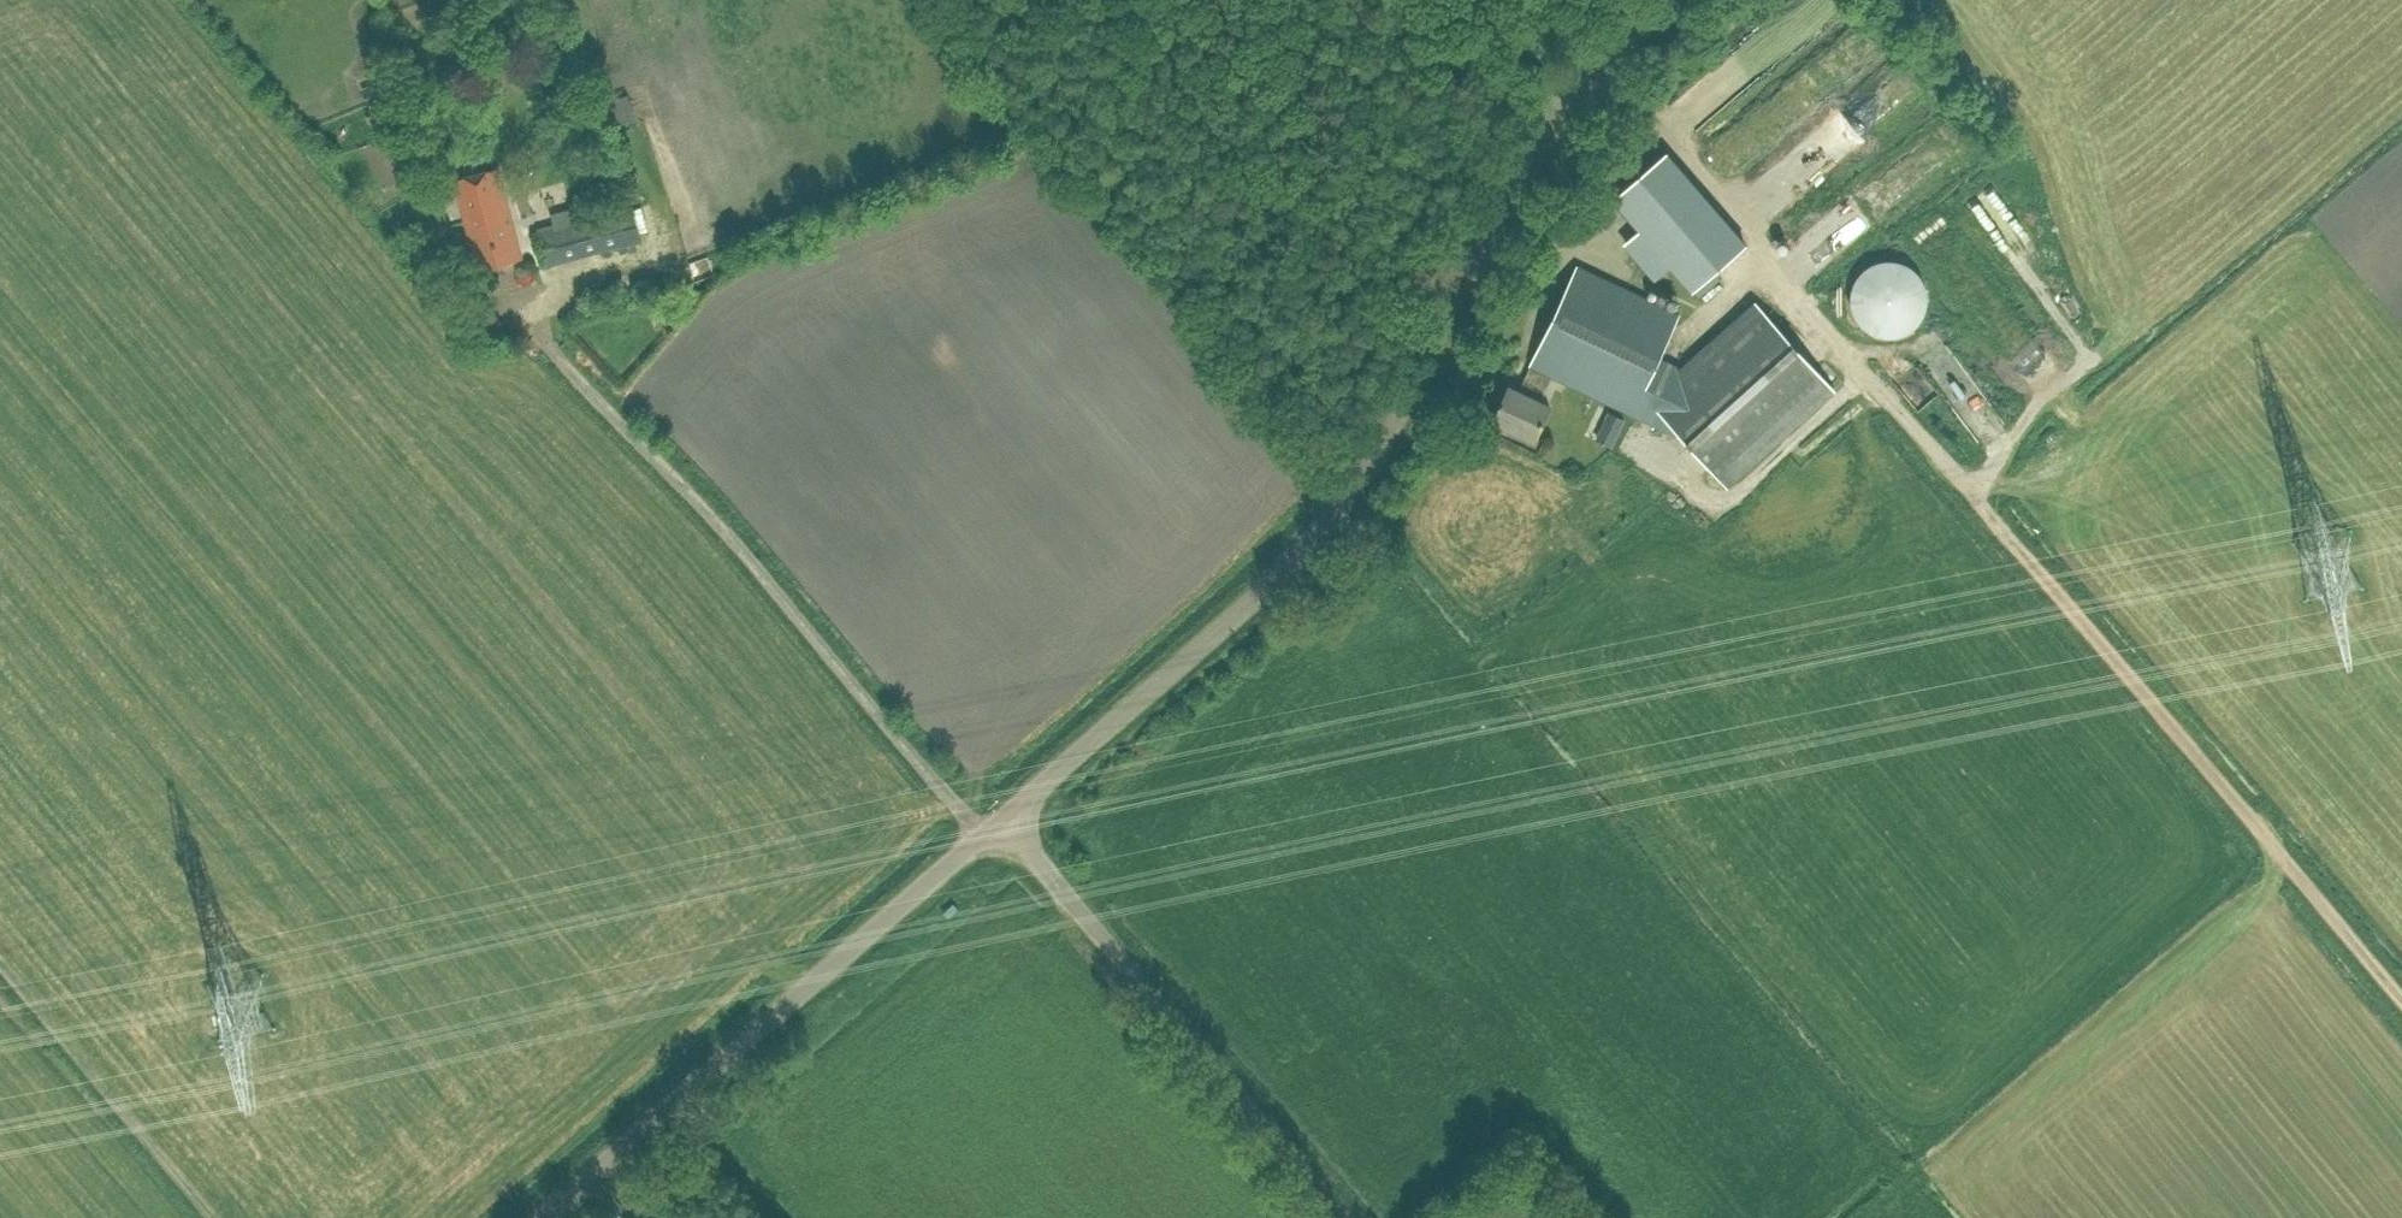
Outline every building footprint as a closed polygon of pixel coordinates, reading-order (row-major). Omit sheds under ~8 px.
[(1694,290),(1746,245),(1666,153),(1614,198),(1694,290)] [(456,179),(459,192),(471,235),(472,235),(480,267),(521,257),(497,168),(456,179)] [(543,267),(640,241),(631,206),(534,232),(543,267)] [(1851,218),(1812,245),(1823,261),(1862,234),(1851,218)] [(1653,279),(1670,263),(1640,228),(1622,243),(1653,279)] [(1851,289),(1850,299),(1851,309),(1853,314),(1859,323),(1863,328),(1874,334),(1885,337),(1891,337),(1897,336),(1906,333),(1914,328),(1918,324),(1924,315),(1926,309),(1927,303),(1928,297),(1927,291),(1926,285),(1923,280),(1917,271),(1913,267),(1905,262),(1895,260),(1889,259),(1878,261),(1872,263),(1862,270),(1858,274),(1852,284),(1851,289)] [(1834,392),(1796,347),(1757,303),(1673,375),(1653,367),(1678,314),(1577,266),(1530,363),(1532,364),(1520,388),(1509,382),(1492,419),(1533,439),(1550,405),(1538,399),(1551,373),(1677,433),(1678,432),(1725,486),(1834,392)] [(1625,419),(1608,410),(1594,439),(1612,447),(1625,419)]
